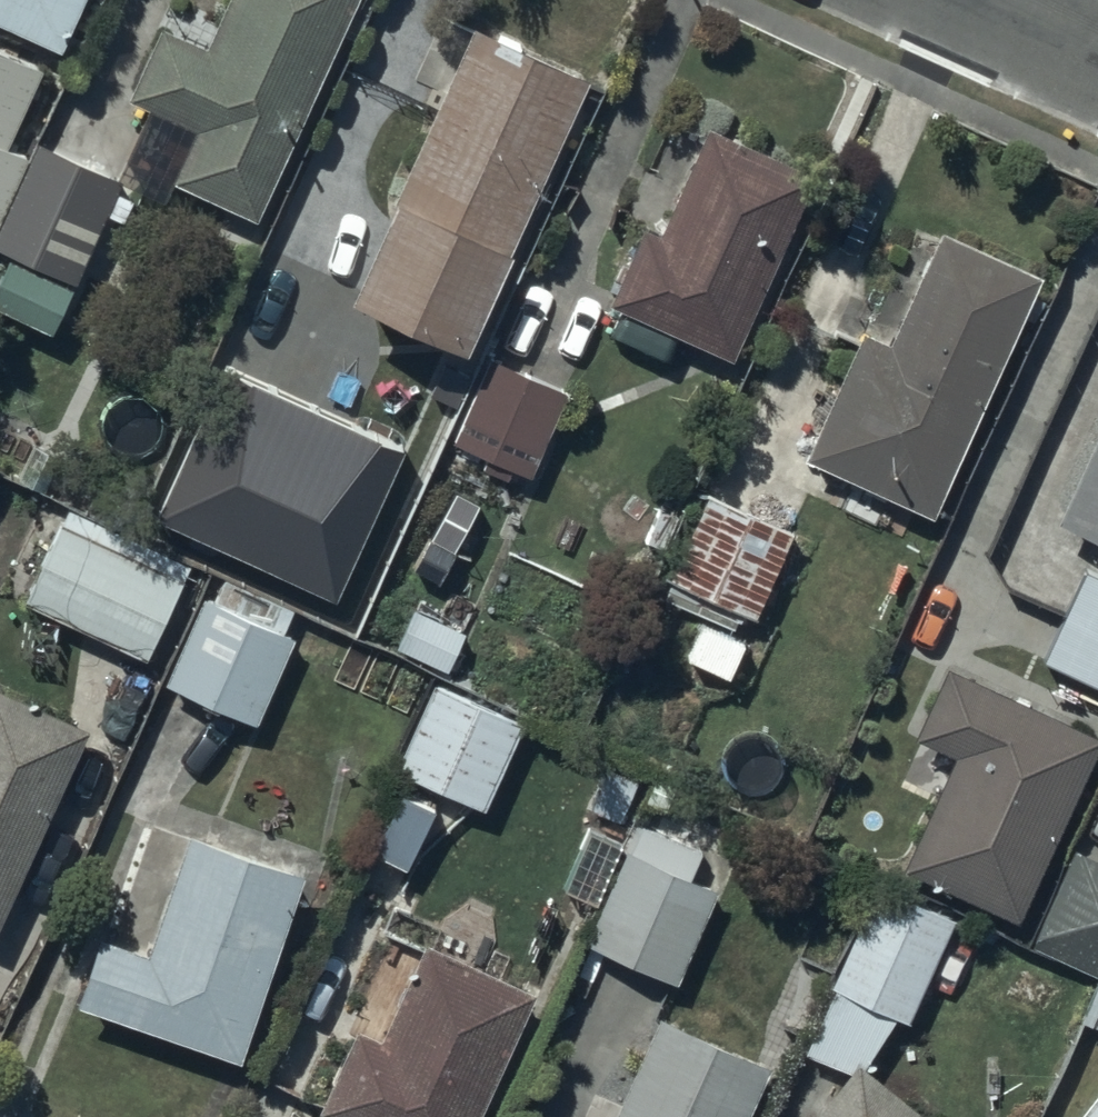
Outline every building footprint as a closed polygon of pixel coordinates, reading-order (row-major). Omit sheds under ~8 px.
[(60,38),(76,0),(0,0),(0,12),(60,38)] [(206,32),(163,14),(130,89),(168,105),(148,150),(175,162),(171,171),(255,208),(348,0),(221,0),(206,32)] [(477,6),(350,271),(463,325),(590,60),(477,6)] [(28,149),(5,139),(40,57),(0,39),(0,213),(28,149)] [(661,219),(643,211),(607,290),(623,297),(610,327),(668,353),(681,324),(733,347),(817,161),(709,112),(661,219)] [(0,216),(0,239),(10,243),(0,266),(0,303),(50,325),(121,167),(38,130),(0,216)] [(1041,261),(943,217),(891,329),(863,316),(804,445),(931,502),(1041,261)] [(566,378),(488,345),(451,433),(529,466),(566,378)] [(1059,507),(1097,526),(1097,424),(1059,507)] [(822,534),(708,483),(661,590),(731,621),(738,605),(754,612),(778,558),(806,570),(822,534)] [(186,569),(60,511),(23,591),(149,649),(186,569)] [(374,570),(327,546),(299,601),(346,625),(374,570)] [(1082,560),(1043,649),(1097,673),(1097,567),(1082,560)] [(215,588),(203,583),(163,672),(258,714),(305,609),(222,573),(215,588)] [(465,625),(414,600),(395,640),(445,664),(465,625)] [(949,654),(915,728),(954,746),(903,855),(1018,909),(1097,738),(1097,723),(949,654)] [(525,711),(432,672),(395,761),(489,799),(525,711)] [(0,675),(0,910),(90,717),(0,675)] [(686,837),(639,815),(584,933),(673,974),(717,877),(676,858),(686,837)] [(307,862),(189,820),(145,941),(98,924),(74,991),(239,1050),(307,862)] [(1074,837),(1029,933),(1097,965),(1097,848),(1074,837)] [(954,909),(878,874),(831,975),(908,1010),(954,909)] [(426,932),(383,1025),(361,1015),(321,1100),(359,1116),(475,1116),(537,983),(426,932)] [(658,1004),(606,1116),(739,1116),(768,1054),(658,1004)] [(857,1048),(813,1104),(830,1116),(945,1116),(857,1048)] [(1072,1116),(1097,1116),(1097,1084),(1072,1116)]
